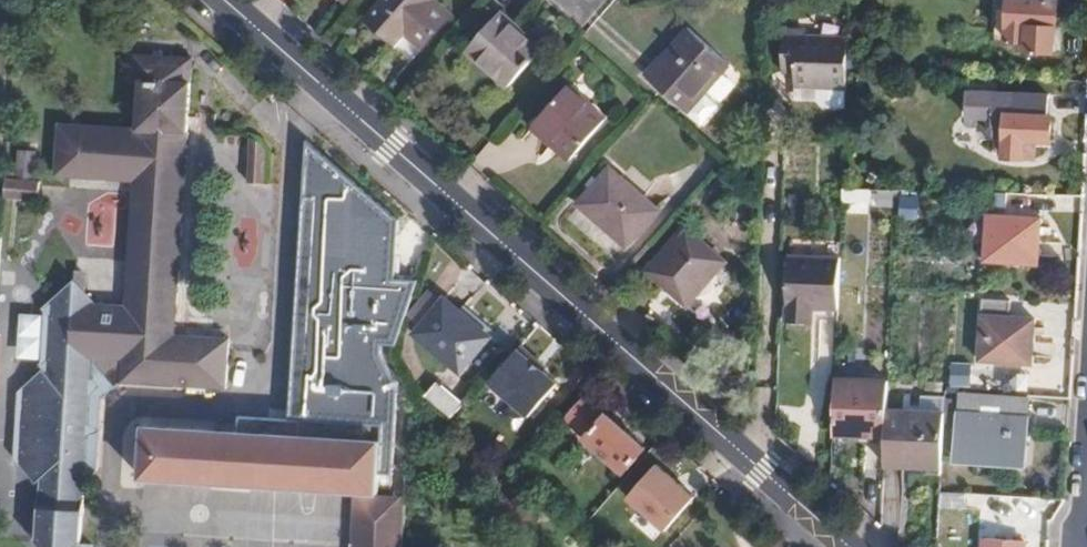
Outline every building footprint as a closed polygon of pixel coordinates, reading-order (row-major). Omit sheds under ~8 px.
[(450,13),(434,0),(382,0),(368,17),(394,40),(404,29),(422,45),(450,13)] [(1009,47),(1052,47),(1053,0),(1012,0),(1009,47)] [(497,10),(465,43),(506,82),(537,47),(497,10)] [(685,24),(644,72),(685,108),(726,60),(685,24)] [(845,74),(845,68),(847,34),(795,32),(794,72),(845,74)] [(78,278),(70,279),(47,298),(44,370),(22,391),(19,457),(38,480),(34,543),(48,544),(51,546),(69,546),(70,546),(76,546),(89,546),(79,545),(82,485),(95,474),(99,391),(118,382),(120,381),(171,384),(174,335),(189,85),(190,58),(128,54),(127,80),(139,80),(138,126),(59,123),(57,173),(134,177),(128,303),(96,300),(78,278)] [(567,82),(535,119),(560,141),(556,145),(568,155),(605,114),(567,82)] [(1004,134),(1007,90),(968,90),(968,116),(989,117),(988,127),(992,134),(1004,134)] [(1046,91),(1007,90),(1004,134),(1003,156),(1023,156),(1023,138),(1048,138),(1049,112),(1046,112),(1046,91)] [(384,422),(382,490),(397,490),(401,382),(386,352),(386,341),(393,342),(433,240),(302,129),(287,418),(384,422)] [(256,182),(258,143),(251,137),(248,182),(256,182)] [(1033,157),(1033,138),(1023,138),(1023,156),(1033,157)] [(266,149),(258,143),(256,182),(265,182),(266,149)] [(608,168),(578,202),(626,242),(656,208),(608,168)] [(8,173),(3,173),(2,192),(35,194),(37,176),(8,173)] [(1038,217),(988,215),(985,257),(1036,260),(1038,217)] [(684,224),(647,268),(677,294),(714,250),(684,224)] [(836,291),(838,240),(785,238),(783,303),(810,305),(810,290),(836,291)] [(70,279),(78,278),(78,258),(69,258),(69,280),(70,279)] [(446,294),(414,329),(459,373),(493,335),(446,294)] [(1031,317),(980,314),(978,358),(1029,360),(1031,317)] [(229,337),(174,335),(171,384),(227,387),(228,372),(229,337)] [(532,421),(563,383),(518,347),(487,385),(532,421)] [(885,407),(888,360),(833,358),(830,411),(885,414),(885,407)] [(951,363),(952,388),(972,387),(971,362),(951,363)] [(427,395),(450,417),(463,404),(440,382),(427,395)] [(1023,455),(1026,393),(959,389),(956,451),(1023,455)] [(622,479),(624,476),(645,493),(662,472),(642,455),(644,453),(607,422),(605,424),(583,406),(565,426),(587,445),(585,448),(622,479)] [(940,467),(943,412),(885,407),(885,414),(882,461),(940,467)] [(242,483),(245,417),(240,416),(240,422),(239,432),(147,429),(144,479),(242,483)] [(287,418),(245,417),(242,483),(382,490),(384,422),(287,418)] [(965,506),(966,489),(939,488),(938,504),(965,506)] [(358,493),(356,546),(401,546),(403,494),(380,494),(358,493)] [(1023,540),(984,538),(983,546),(1023,546),(1023,540)]
